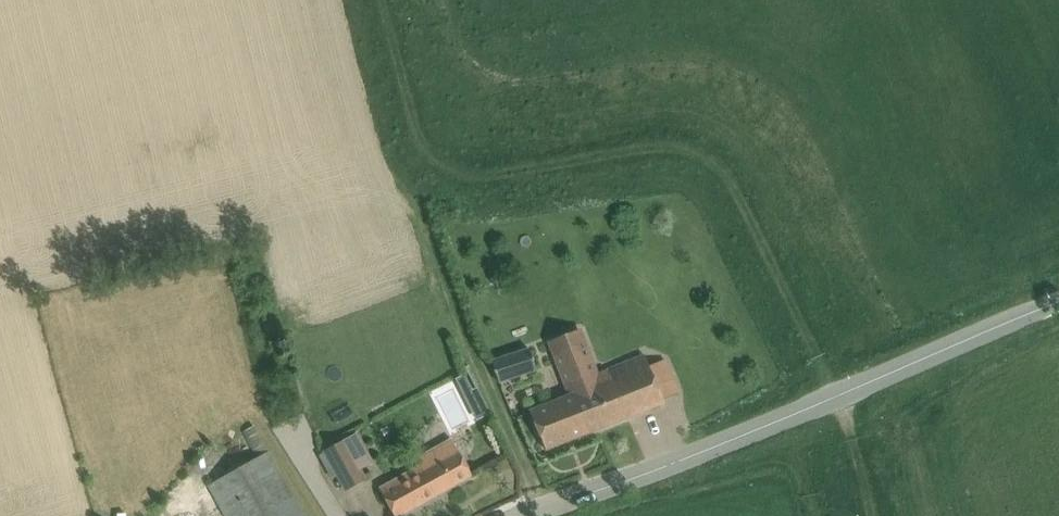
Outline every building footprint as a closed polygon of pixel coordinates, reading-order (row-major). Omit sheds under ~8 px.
[(546,345),(565,399),(530,412),(545,449),(665,402),(646,355),(601,373),(599,369),(595,370),(581,333),(546,345)] [(501,384),(537,370),(530,350),(492,363),(501,384)] [(474,392),(468,378),(461,381),(467,395),(474,392)] [(332,467),(366,449),(359,435),(325,453),(332,467)] [(380,491),(394,515),(398,515),(471,475),(451,439),(417,458),(422,466),(380,491)] [(295,499),(269,453),(208,486),(224,515),(304,515),(295,499)]
